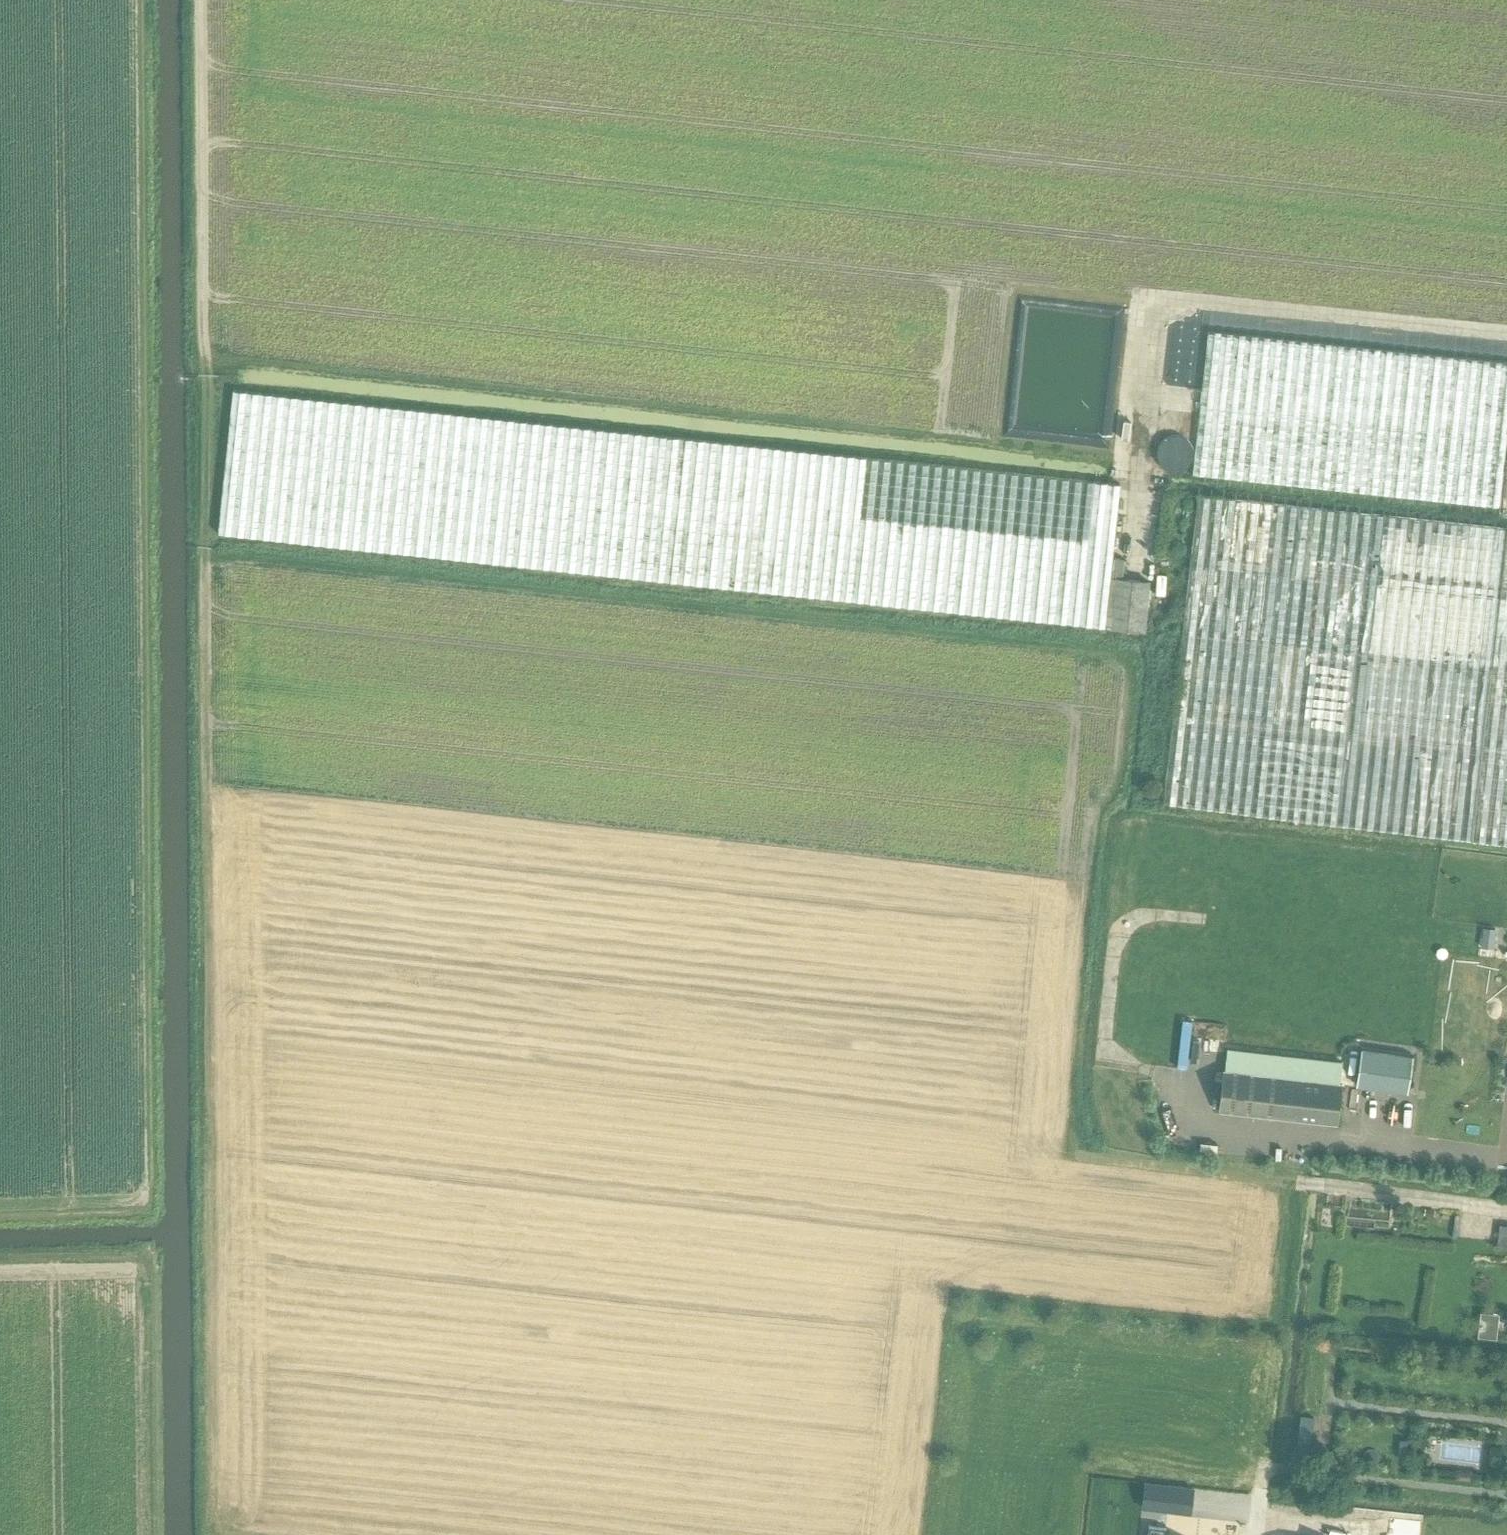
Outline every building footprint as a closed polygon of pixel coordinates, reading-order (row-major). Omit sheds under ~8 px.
[(1498,506),(1506,426),(1506,362),(1209,331),(1192,475),(1498,506)] [(233,390),(218,533),(1105,627),(1110,577),(1111,569),(1120,484),(233,390)] [(1506,845),(1506,529),(1198,495),(1164,804),(1506,845)] [(1114,558),(1112,576),(1122,577),(1124,559),(1114,558)] [(1110,577),(1105,627),(1144,631),(1148,581),(1117,578),(1110,577)] [(1483,936),(1481,946),(1492,948),(1494,938),(1483,936)] [(1339,1082),(1341,1060),(1339,1060),(1226,1049),(1224,1071),(1222,1071),(1217,1111),(1337,1124),(1341,1083),(1339,1082)] [(1355,1086),(1406,1094),(1411,1058),(1361,1050),(1355,1086)] [(1498,1247),(1506,1248),(1506,1227),(1501,1226),(1498,1247)] [(1491,1331),(1503,1332),(1504,1316),(1492,1315),(1491,1331)] [(1302,1416),(1296,1460),(1307,1462),(1313,1417),(1302,1416)] [(1399,1453),(1407,1454),(1409,1438),(1401,1437),(1399,1453)] [(1471,1481),(1472,1472),(1456,1470),(1455,1479),(1471,1481)] [(1145,1482),(1142,1506),(1166,1509),(1169,1485),(1145,1482)] [(1148,1534),(1165,1534),(1166,1527),(1149,1525),(1148,1534)]
